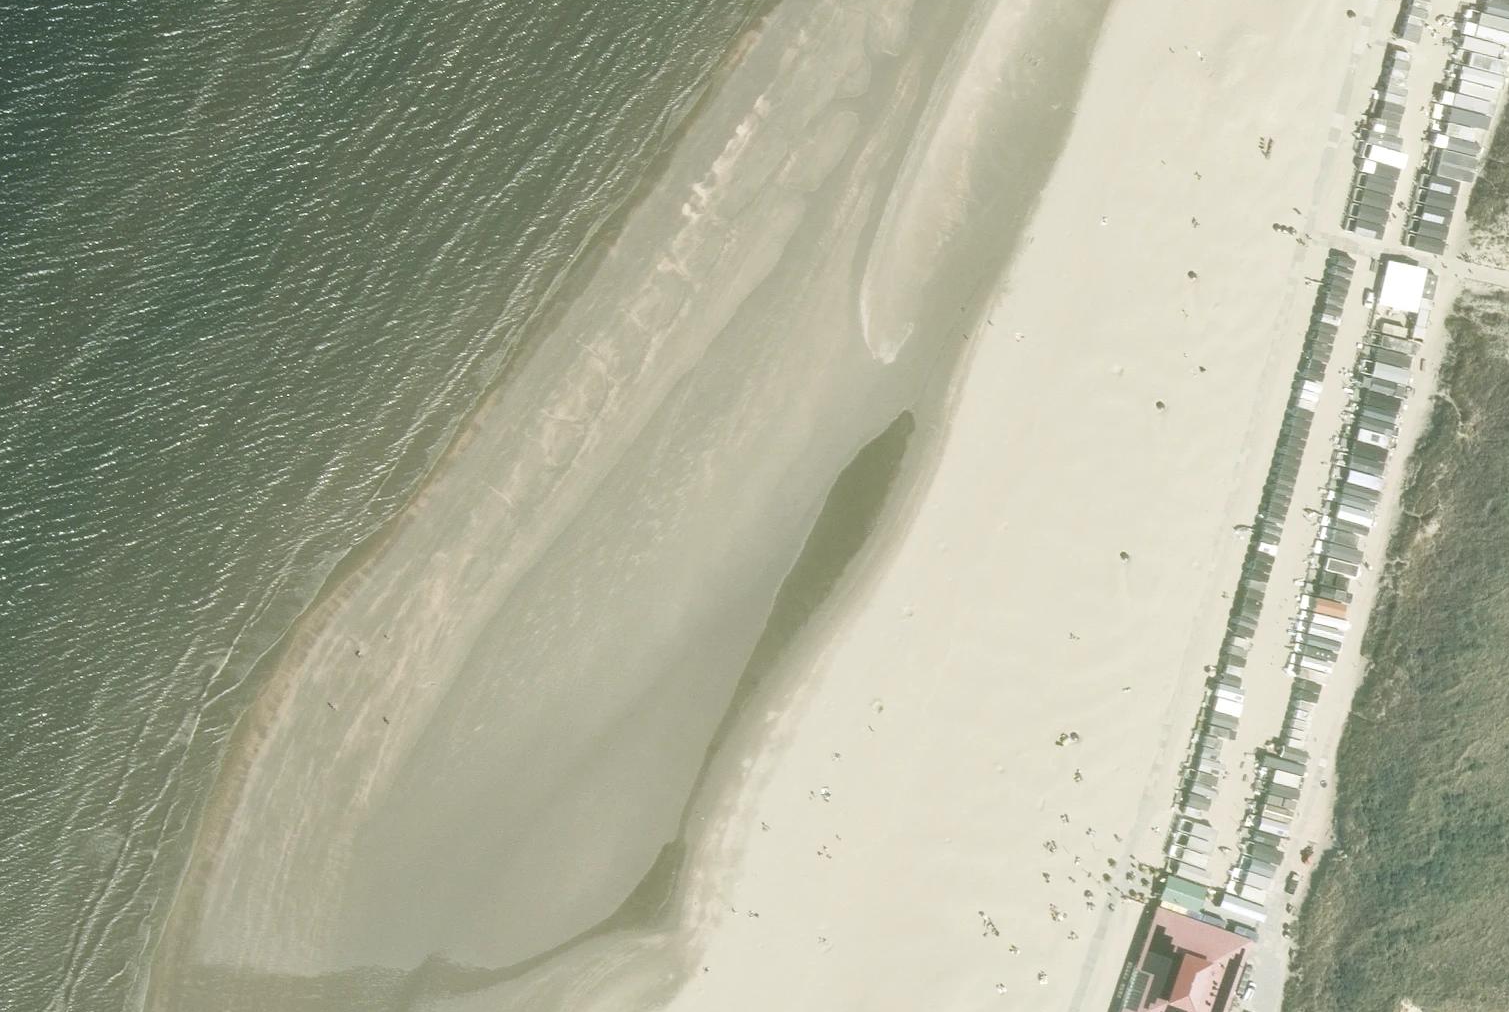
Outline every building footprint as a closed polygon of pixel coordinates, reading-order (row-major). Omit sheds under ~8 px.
[(1413,40),(1426,0),(1409,0),(1398,35),(1413,40)] [(1415,247),(1440,252),(1454,178),(1468,181),(1476,142),(1468,140),(1471,125),(1486,127),(1499,57),(1492,56),(1495,40),(1508,42),(1508,0),(1474,0),(1465,45),(1455,44),(1415,247)] [(1388,48),(1352,231),(1382,237),(1398,152),(1392,150),(1411,52),(1388,48)] [(1234,685),(1353,259),(1335,255),(1167,855),(1175,858),(1170,871),(1204,883),(1209,869),(1201,865),(1214,827),(1197,820),(1222,737),(1227,738),(1243,687),(1234,685)] [(1421,340),(1435,270),(1384,260),(1369,330),(1417,339),(1421,340)] [(1261,903),(1417,339),(1369,330),(1219,889),(1261,903)] [(1157,973),(1143,1011),(1220,1011),(1245,940),(1157,909),(1154,908),(1134,965),(1157,973)]
